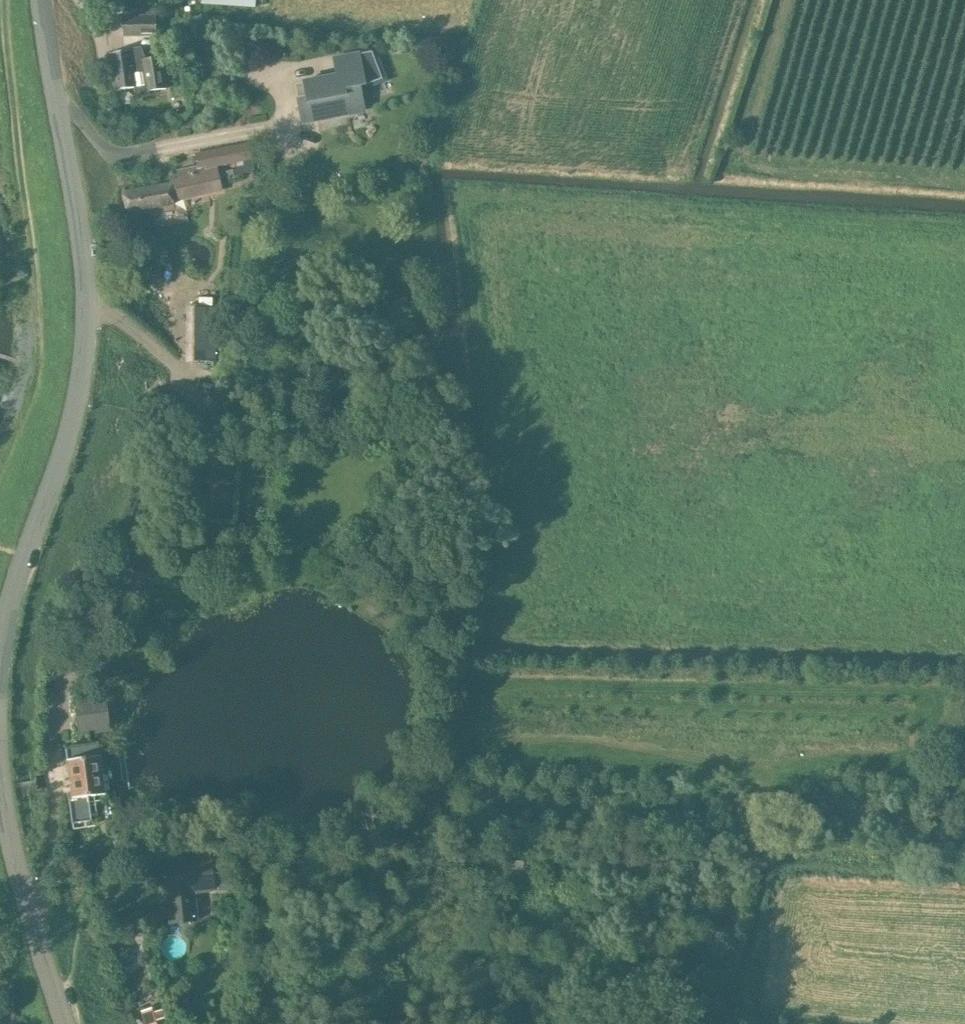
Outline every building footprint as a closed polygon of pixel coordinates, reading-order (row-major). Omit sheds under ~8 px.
[(156,9),(124,8),(124,36),(156,36),(155,29),(156,9)] [(140,49),(109,54),(115,90),(145,86),(146,92),(166,89),(161,56),(141,59),(140,49)] [(298,99),(302,123),(346,115),(344,106),(364,103),(361,86),(366,85),(382,79),(373,52),(360,54),(334,59),(337,76),(304,82),(307,97),(298,99)] [(170,179),(171,184),(124,192),(127,212),(175,203),(174,200),(181,198),(182,201),(222,192),(217,166),(236,163),(239,174),(254,171),(253,160),(255,159),(252,142),(194,153),(197,166),(176,170),(177,177),(170,179)] [(213,308),(194,307),(193,362),(213,362),(213,308)] [(104,696),(77,699),(80,735),(108,733),(104,696)] [(65,748),(67,761),(72,799),(68,799),(71,824),(92,821),(88,797),(106,794),(101,756),(99,744),(65,748)] [(198,922),(196,892),(215,890),(211,856),(163,861),(166,895),(169,925),(198,922)] [(166,1020),(170,1019),(165,1005),(142,1012),(146,1023),(167,1023),(166,1020)]
